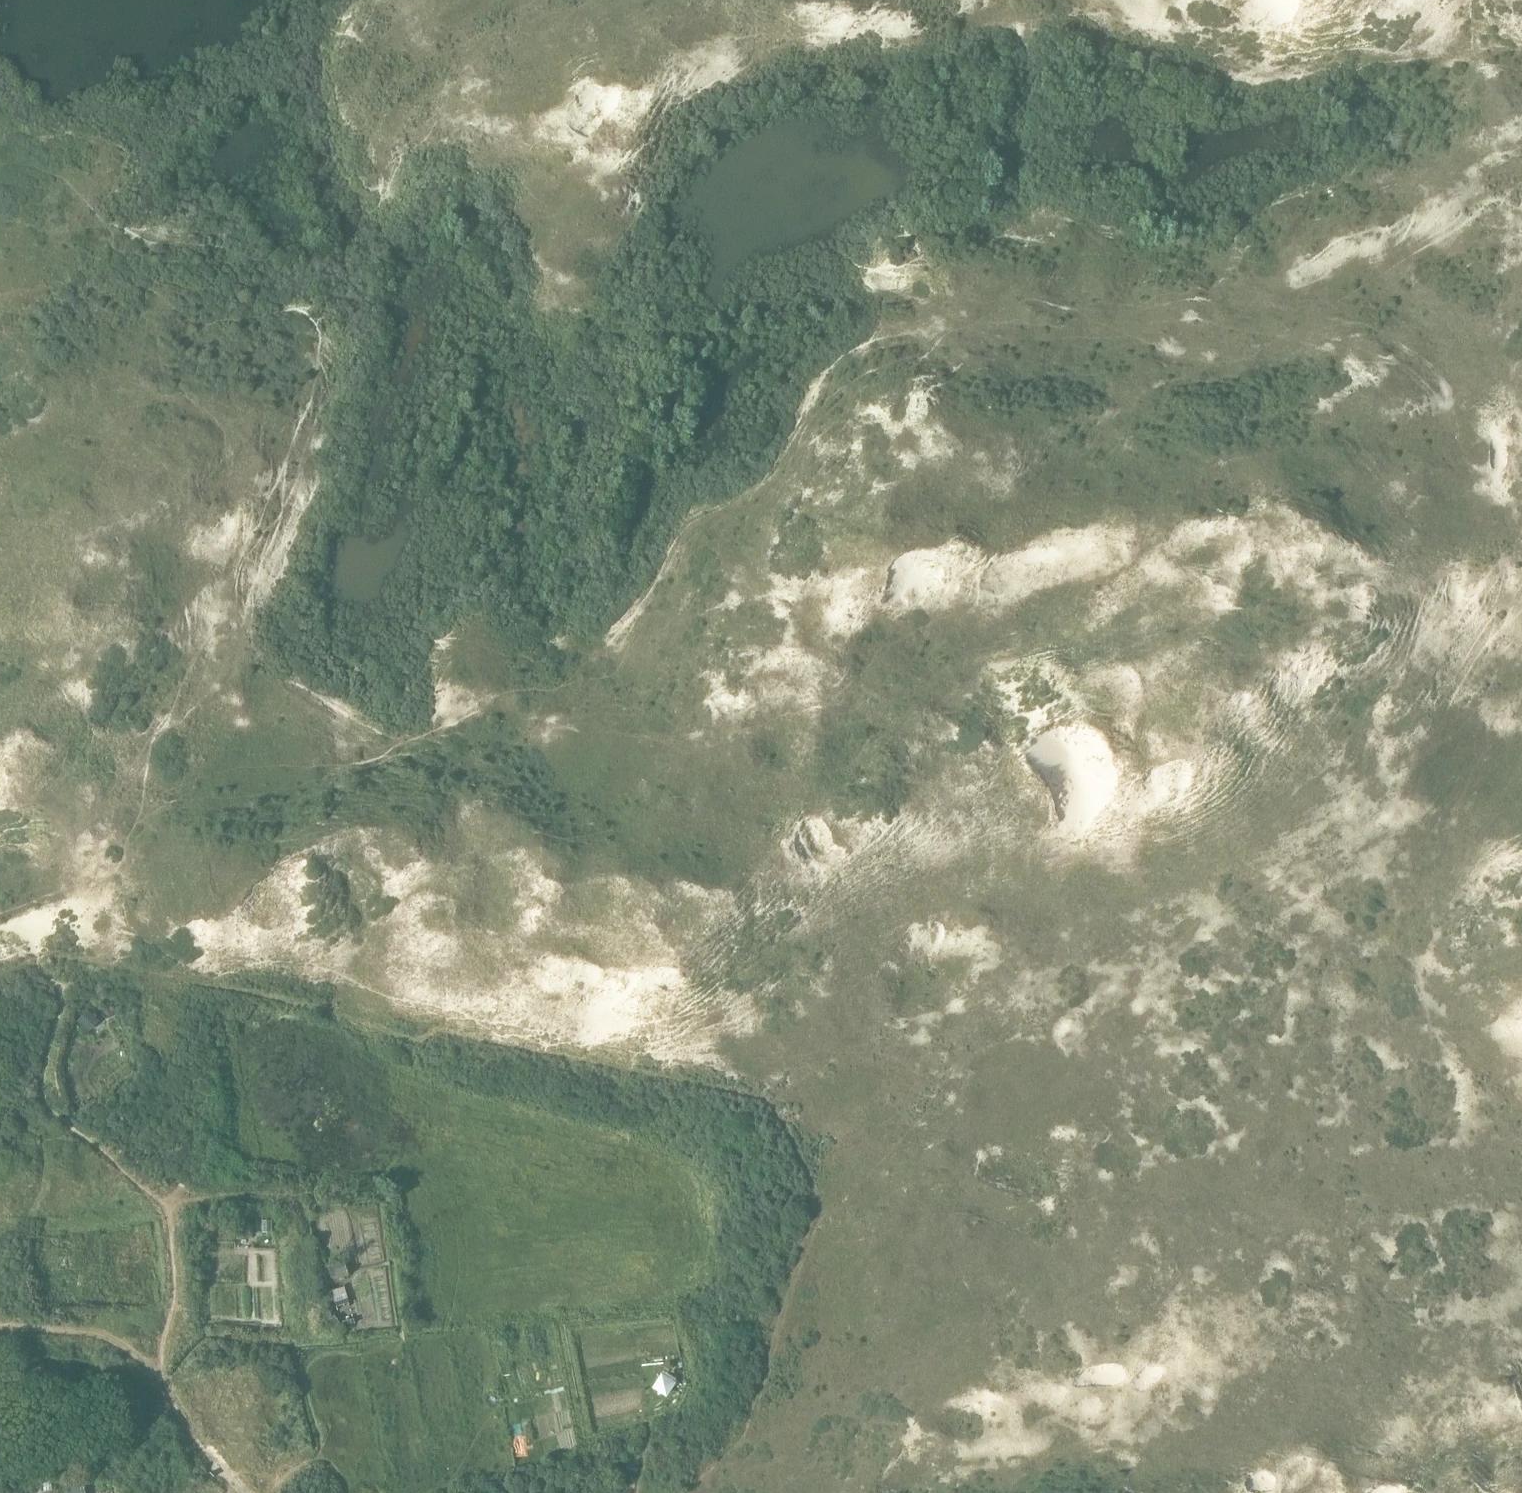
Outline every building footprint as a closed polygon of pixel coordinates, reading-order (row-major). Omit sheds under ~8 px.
[(86,1010),(75,1021),(87,1032),(98,1021),(86,1010)] [(251,1226),(241,1226),(241,1237),(251,1237),(251,1226)] [(344,1262),(327,1269),(331,1279),(337,1277),(338,1279),(349,1275),(344,1262)] [(78,1478),(59,1482),(61,1492),(81,1492),(78,1478)]
